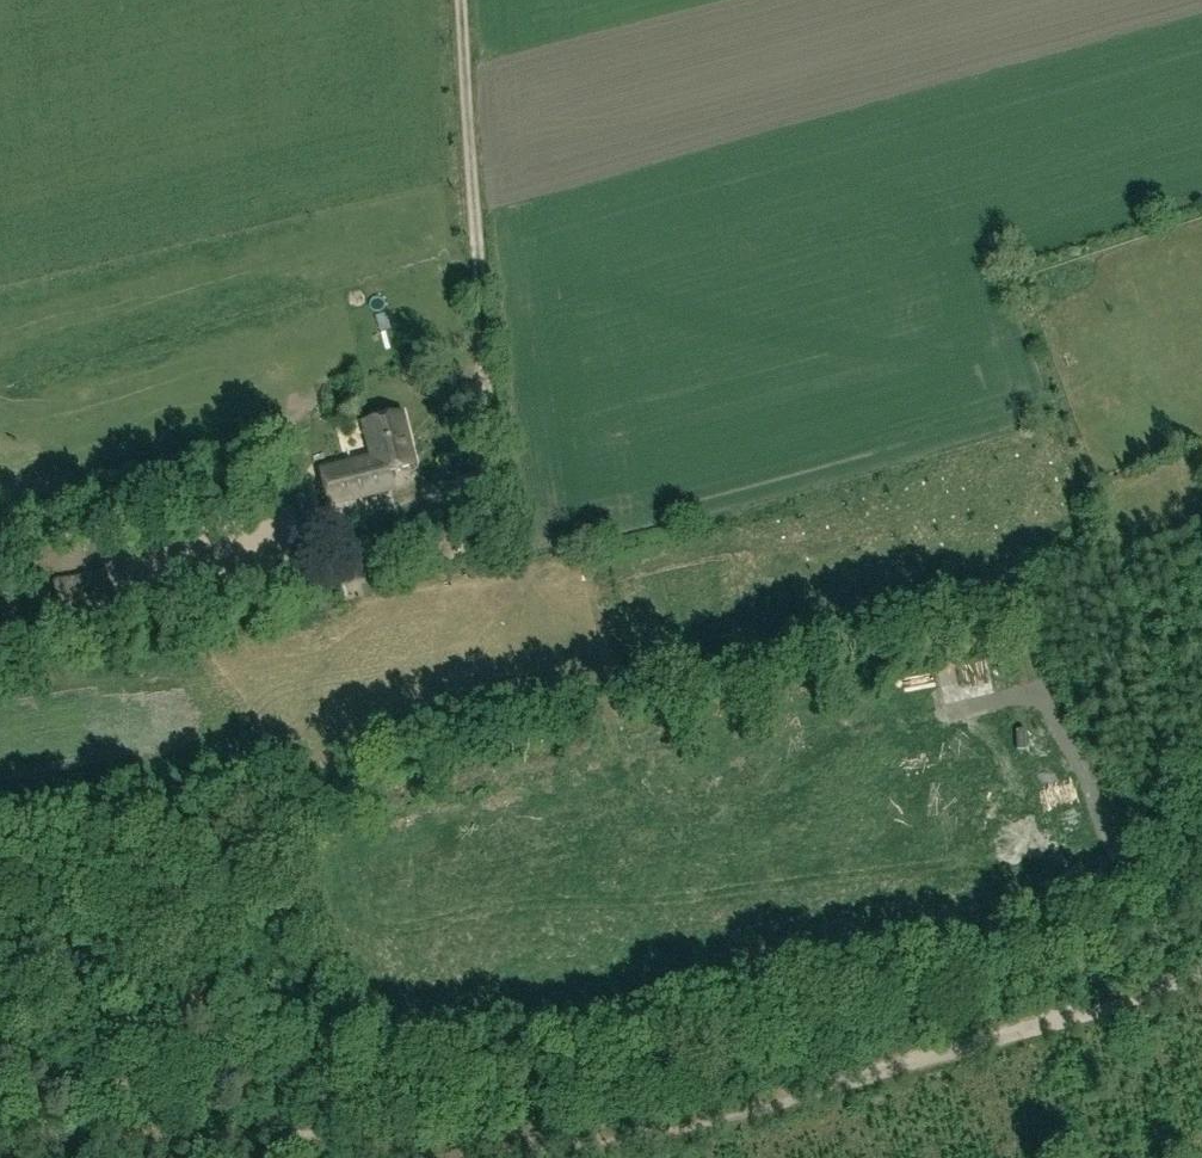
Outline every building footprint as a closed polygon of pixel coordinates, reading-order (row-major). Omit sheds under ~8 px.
[(414,466),(400,413),(364,423),(373,458),(322,471),(330,504),(393,488),(388,472),(414,466)] [(106,568),(54,580),(61,614),(113,603),(106,568)]
